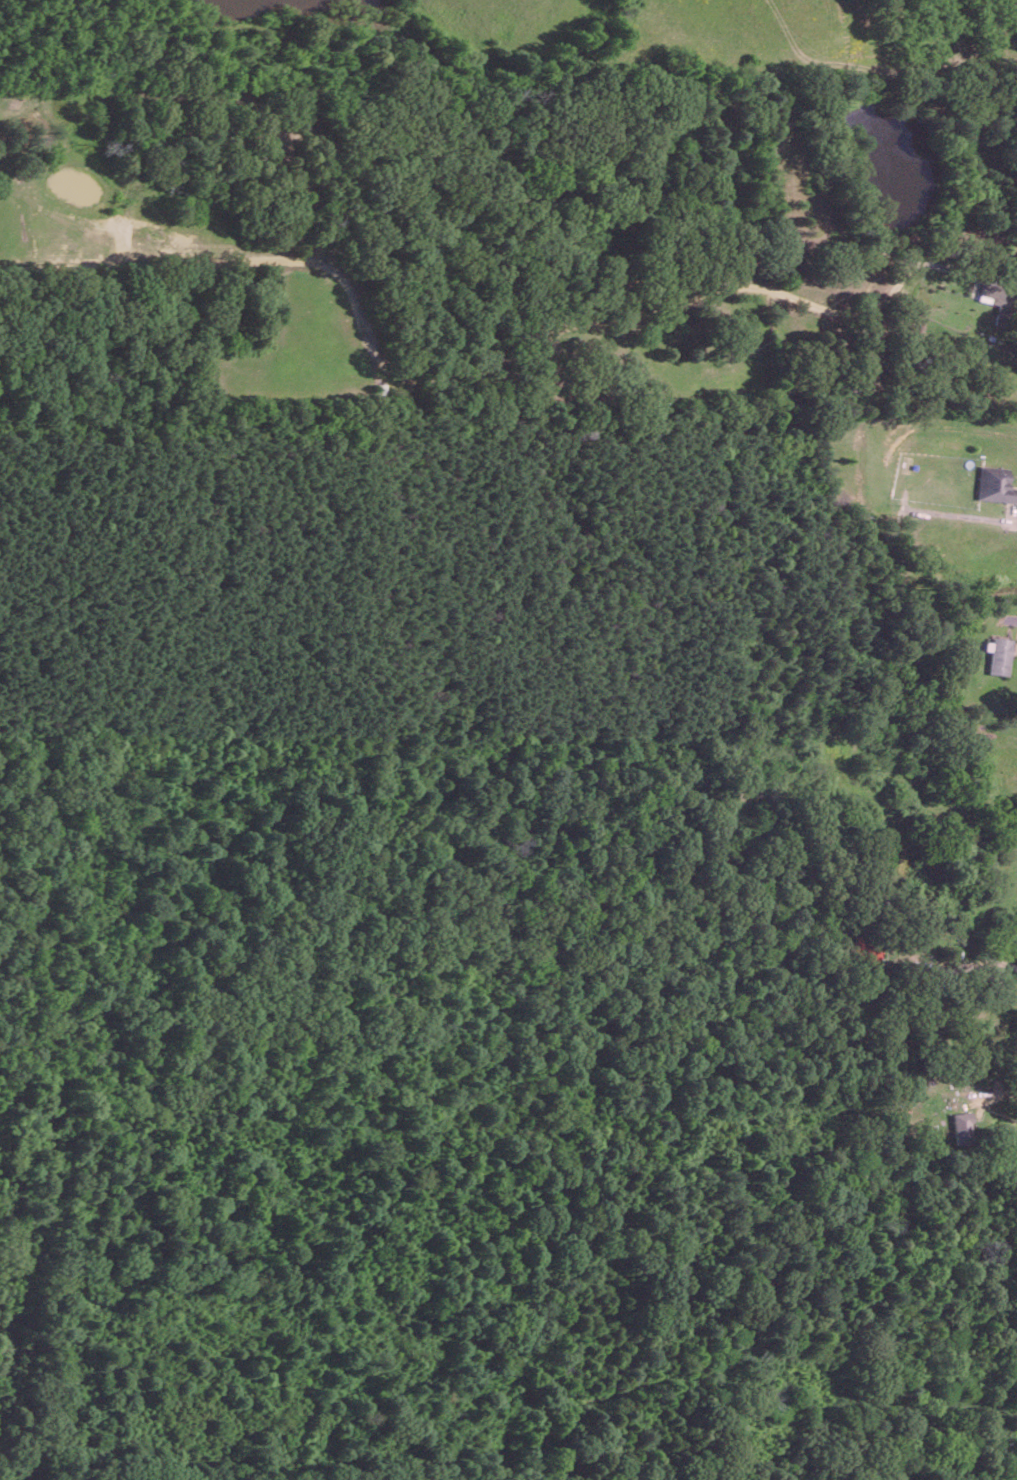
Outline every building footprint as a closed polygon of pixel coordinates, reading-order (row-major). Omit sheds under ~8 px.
[(977,299),(997,305),(994,313),(1006,316),(1013,290),(982,281),(977,299)] [(979,465),(975,498),(1016,502),(1016,487),(1006,486),(1007,467),(979,465)] [(1008,674),(1009,638),(990,637),(989,674),(1008,674)] [(955,1144),(972,1142),(968,1111),(950,1114),(955,1144)]
